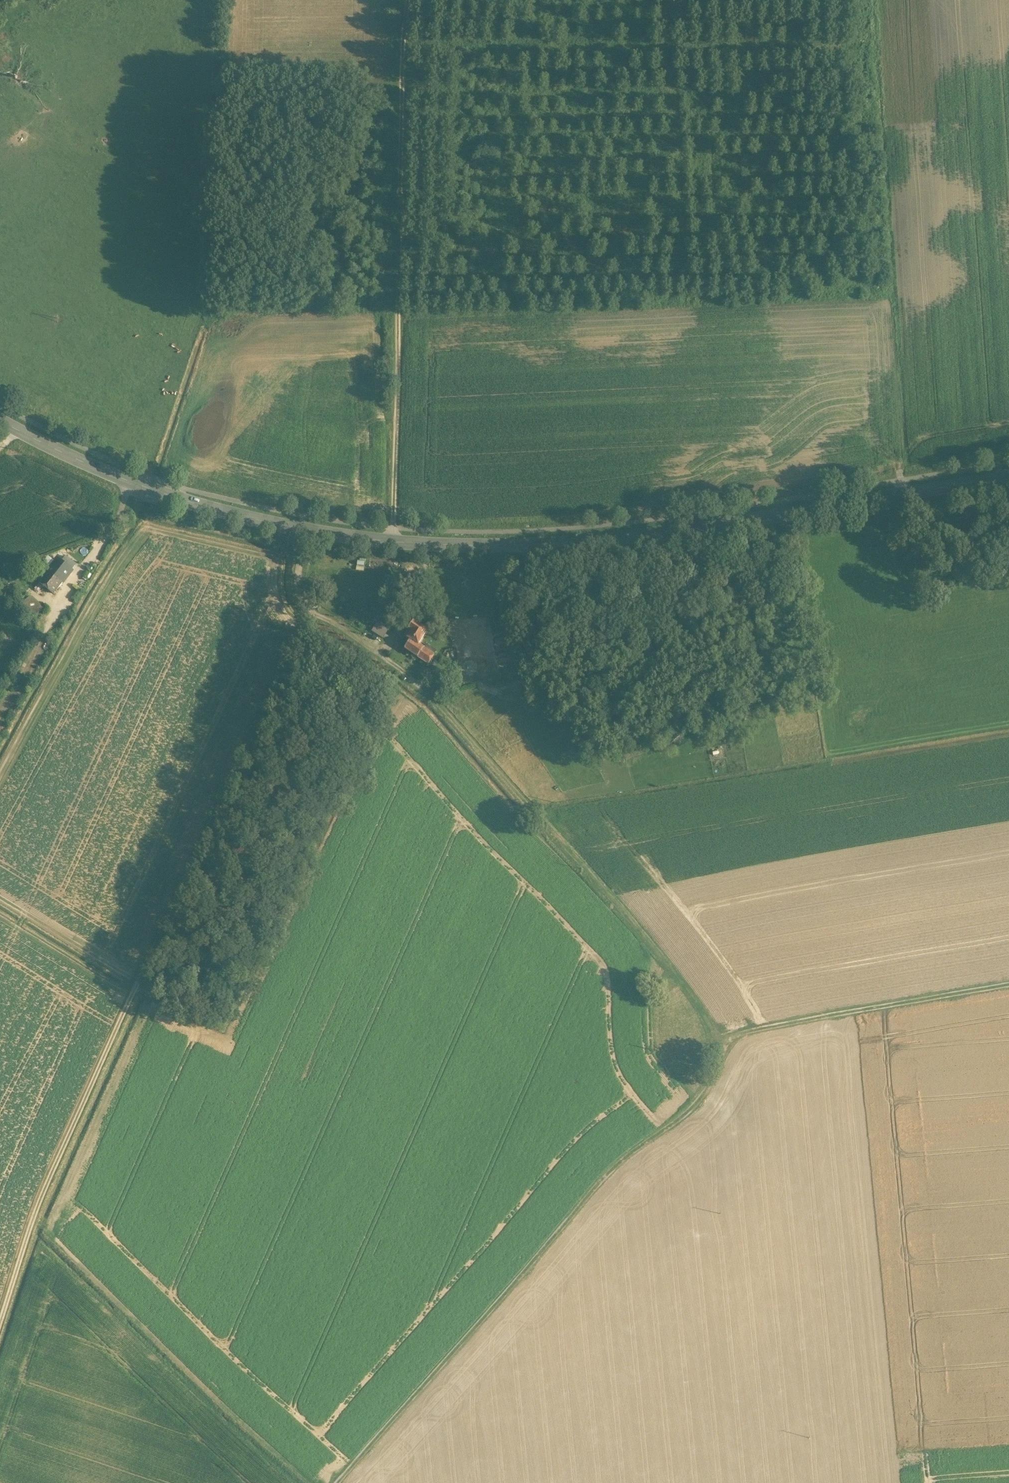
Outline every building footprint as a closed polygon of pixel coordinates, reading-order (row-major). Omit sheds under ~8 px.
[(66,557),(62,562),(58,559),(48,572),(62,583),(72,571),(72,570),(76,565),(66,557)] [(62,583),(48,572),(39,583),(54,594),(62,583)] [(20,604),(32,615),(40,605),(29,595),(20,604)] [(428,632),(413,622),(405,637),(410,640),(405,649),(418,657),(424,648),(419,646),(428,632)] [(385,633),(376,625),(368,633),(377,641),(385,633)] [(426,644),(424,648),(418,657),(428,664),(437,651),(426,644)] [(432,672),(427,668),(420,679),(425,683),(432,672)]
